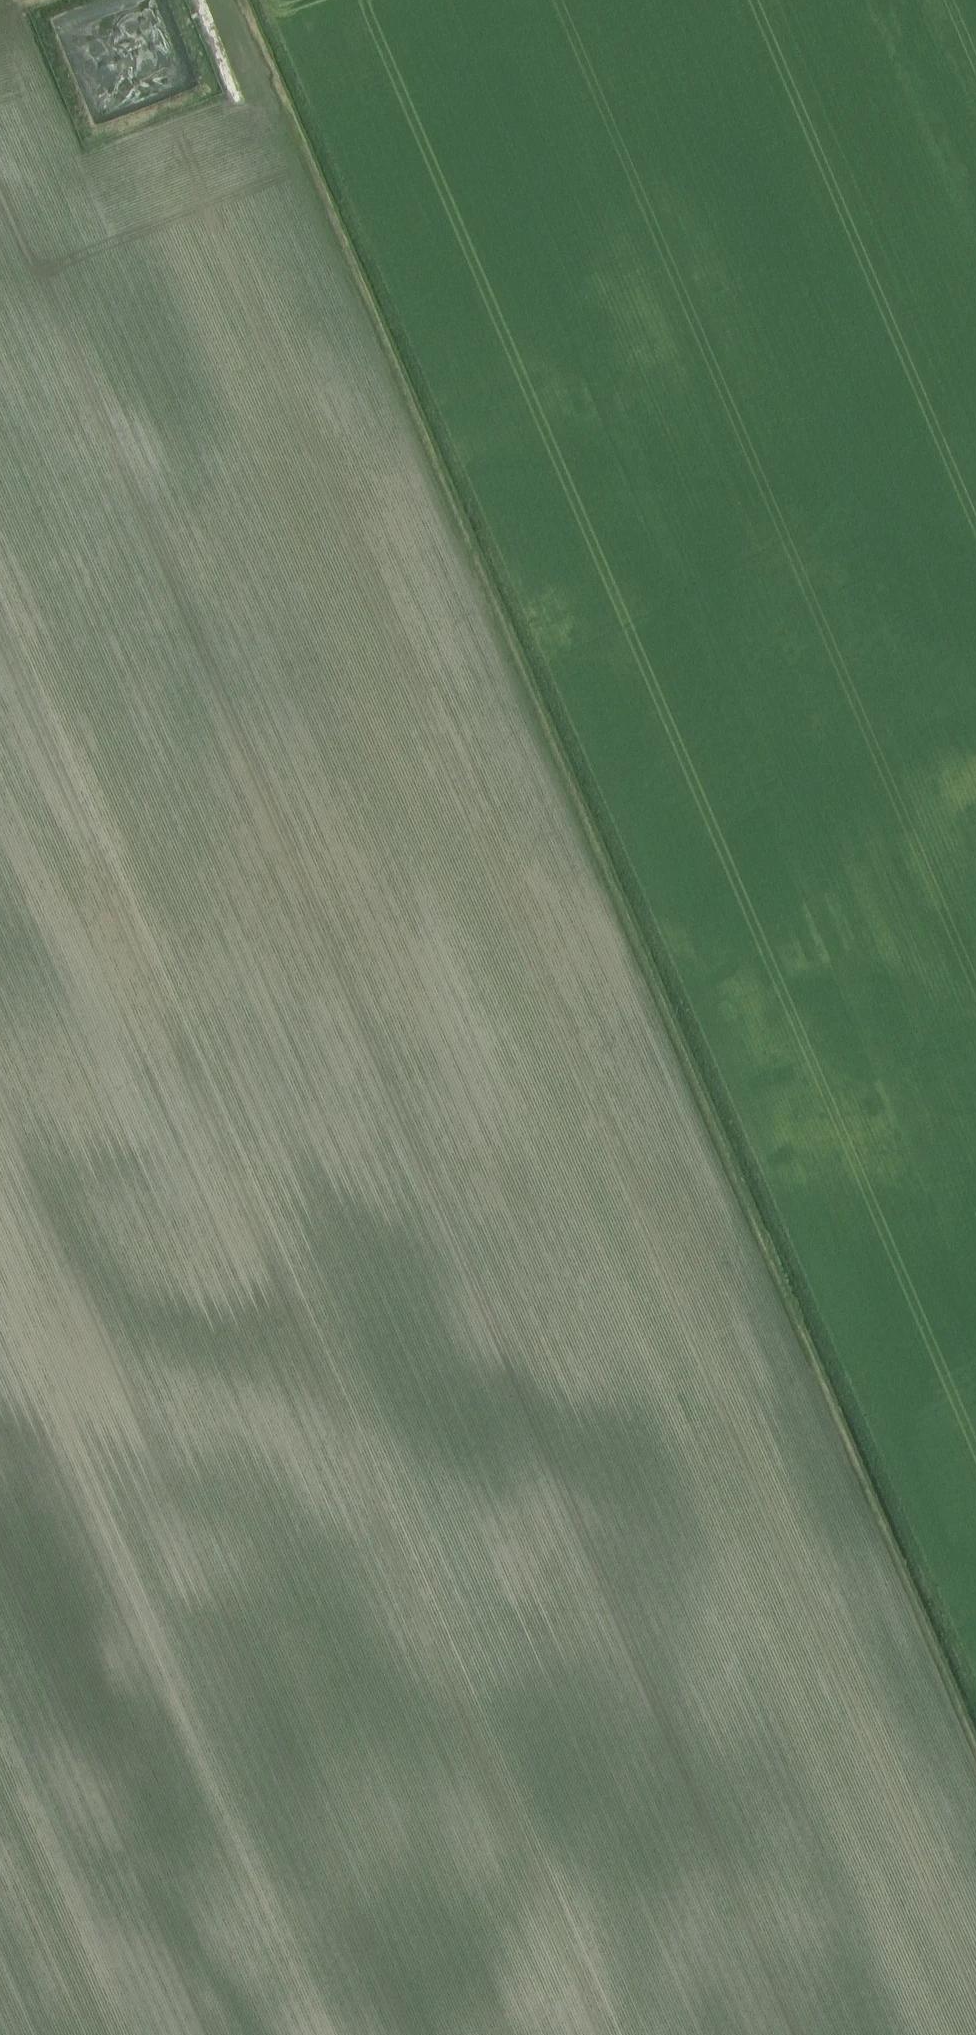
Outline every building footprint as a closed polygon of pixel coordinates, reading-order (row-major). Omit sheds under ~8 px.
[(126,48),(137,82),(177,70),(181,83),(195,78),(171,0),(110,0),(69,13),(77,40),(88,36),(92,47),(111,41),(115,51),(126,48)]
